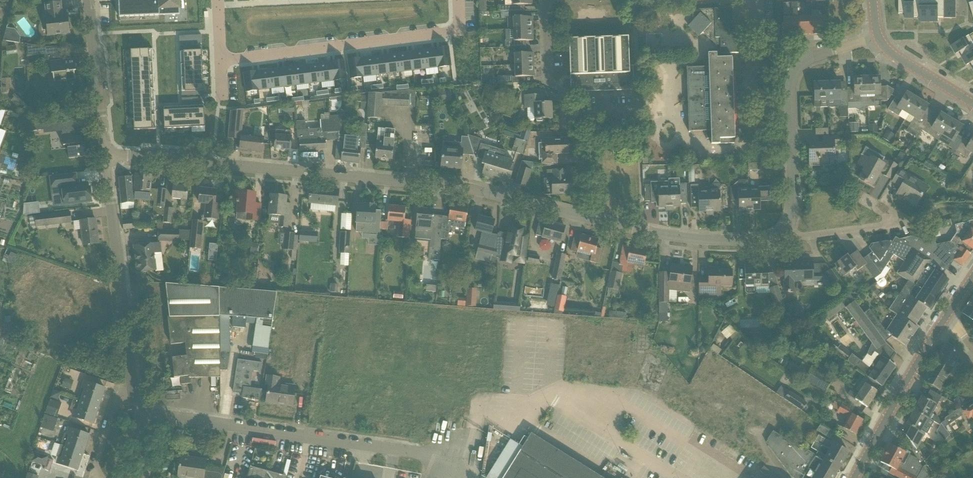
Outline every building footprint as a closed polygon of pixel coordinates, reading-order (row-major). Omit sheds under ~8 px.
[(119,18),(180,16),(179,0),(118,0),(119,18)] [(500,12),(502,12),(509,12),(511,12),(511,11),(511,5),(531,5),(531,0),(505,0),(505,6),(500,6),(500,12)] [(899,13),(905,13),(905,18),(914,18),(914,17),(915,0),(914,0),(899,0),(899,13)] [(915,0),(914,17),(920,17),(920,21),(929,22),(929,0),(915,0)] [(929,22),(938,22),(938,17),(944,17),(944,18),(956,18),(956,17),(956,12),(944,12),(944,6),(944,0),(937,0),(937,1),(929,0),(929,22)] [(46,17),(48,35),(69,33),(69,30),(71,29),(70,23),(68,24),(67,15),(62,16),(61,2),(45,4),(47,17),(46,17)] [(811,16),(809,17),(810,34),(824,34),(823,23),(826,23),(825,7),(820,7),(820,16),(811,16)] [(712,138),(712,144),(734,144),(734,138),(735,138),(731,53),(739,53),(738,37),(733,37),(732,8),(692,10),(692,17),(695,19),(688,26),(700,35),(702,32),(716,44),(716,53),(708,53),(708,58),(703,59),(704,67),(688,68),(691,131),(706,130),(706,138),(712,138)] [(784,24),(781,24),(782,33),(782,36),(796,35),(795,22),(795,17),(798,17),(797,8),(792,8),(793,17),(783,17),(784,24)] [(798,17),(795,17),(795,22),(796,35),(810,34),(809,17),(811,16),(811,8),(806,8),(807,17),(798,17)] [(513,17),(513,29),(532,28),(532,17),(522,17),(522,11),(511,11),(511,12),(509,12),(510,19),(510,18),(513,17)] [(3,40),(20,43),(20,36),(15,29),(6,28),(3,40)] [(505,41),(505,48),(511,48),(526,47),(526,41),(533,40),(532,28),(513,29),(513,41),(505,41)] [(962,57),(972,51),(972,41),(969,35),(951,46),(956,54),(960,51),(963,56),(962,57)] [(569,39),(571,92),(609,91),(609,73),(608,73),(608,71),(629,70),(629,66),(628,37),(569,39)] [(6,47),(7,55),(17,53),(16,45),(6,47)] [(53,74),(54,82),(65,81),(75,79),(74,71),(76,71),(75,59),(59,61),(58,54),(48,56),(47,47),(27,45),(27,56),(44,54),(46,66),(50,65),(51,74),(53,74)] [(449,47),(436,49),(438,68),(451,66),(449,47)] [(514,54),(514,65),(534,65),(533,53),(526,53),(526,47),(511,48),(511,54),(514,54)] [(153,49),(130,50),(131,63),(153,62),(153,49)] [(436,49),(423,50),(426,69),(438,68),(436,49)] [(180,51),(180,65),(202,64),(202,50),(196,51),(191,51),(185,51),(180,51)] [(423,50),(411,52),(413,71),(426,69),(423,50)] [(962,57),(967,65),(970,63),(972,67),(972,51),(962,57)] [(411,52),(398,54),(400,72),(413,71),(411,52)] [(398,54),(385,55),(388,74),(400,72),(398,54)] [(385,55),(373,57),(375,76),(388,74),(385,55)] [(373,57),(360,58),(363,77),(375,76),(373,57)] [(360,58),(348,60),(350,79),(363,77),(360,58)] [(344,61),(331,62),(334,81),(346,79),(344,61)] [(153,62),(131,63),(132,77),(154,76),(153,62)] [(331,62),(319,64),(321,82),(322,88),(335,87),(334,81),(331,62)] [(202,64),(180,65),(181,79),(203,78),(202,64)] [(319,64),(306,65),(309,84),(321,82),(319,64)] [(306,65),(294,67),(296,86),(309,84),(306,65)] [(498,77),(498,84),(515,83),(525,83),(525,77),(534,76),(534,65),(514,65),(515,77),(512,77),(512,76),(498,77)] [(609,73),(609,91),(634,90),(633,66),(629,66),(629,70),(608,71),(608,73),(609,73)] [(294,67),(281,69),(283,87),(296,86),(294,67)] [(281,69),(268,70),(271,89),(283,87),(281,69)] [(268,70),(256,72),(258,90),(271,89),(268,70)] [(256,72),(243,73),(245,92),(258,90),(256,72)] [(154,76),(132,77),(132,90),(154,89),(154,76)] [(866,78),(868,107),(880,107),(880,101),(887,101),(888,100),(889,100),(889,99),(894,90),(887,86),(886,86),(886,89),(880,90),(880,77),(866,78)] [(10,78),(1,79),(2,88),(10,87),(10,78)] [(203,78),(181,79),(181,92),(187,92),(192,92),(198,91),(203,91),(204,91),(203,78)] [(847,91),(847,95),(848,108),(858,107),(859,104),(867,107),(868,107),(866,78),(853,78),(854,91),(847,91)] [(840,82),(826,83),(828,107),(829,107),(831,108),(834,108),(836,107),(840,107),(840,114),(841,115),(842,116),(843,117),(844,117),(848,117),(848,109),(847,95),(845,95),(840,95),(840,82)] [(813,83),(814,108),(825,107),(828,107),(826,83),(813,83)] [(154,89),(132,90),(133,104),(155,103),(154,89)] [(398,106),(408,106),(409,90),(398,92),(398,106)] [(436,100),(449,99),(448,90),(436,90),(436,100)] [(368,110),(368,118),(380,118),(381,105),(394,106),(395,94),(396,95),(396,92),(396,91),(381,92),(381,94),(369,93),(369,94),(369,95),(369,96),(368,98),(368,103),(368,110)] [(890,106),(887,110),(893,113),(899,116),(902,111),(908,114),(917,99),(906,92),(901,101),(899,103),(894,100),(890,106)] [(528,119),(529,121),(534,121),(534,119),(551,119),(552,119),(551,103),(543,103),(543,95),(524,95),(524,107),(527,107),(528,119)] [(908,114),(905,120),(911,123),(922,130),(928,120),(922,117),(928,106),(917,99),(908,114)] [(155,103),(133,104),(133,117),(155,116),(155,103)] [(204,105),(190,106),(191,128),(205,127),(204,105)] [(294,105),(279,106),(279,113),(294,112),(294,105)] [(24,106),(21,110),(29,118),(35,111),(33,110),(29,106),(28,106),(28,107),(27,108),(25,106),(24,106)] [(177,106),(163,107),(163,113),(164,118),(164,124),(164,129),(178,128),(177,106)] [(190,106),(177,106),(178,128),(191,128),(190,106)] [(229,127),(242,128),(244,109),(230,111),(229,127)] [(928,120),(922,130),(925,132),(938,141),(942,135),(951,120),(940,113),(933,124),(928,120)] [(155,116),(133,117),(134,130),(156,129),(155,116)] [(321,120),(320,120),(321,129),(321,133),(325,133),(331,132),(330,120),(321,120)] [(330,120),(331,132),(340,132),(340,120),(330,120)] [(942,135),(938,141),(939,141),(945,145),(956,151),(962,141),(956,138),(962,127),(951,120),(942,135)] [(305,121),(296,122),(297,138),(299,138),(299,139),(300,150),(326,149),(325,140),(317,140),(317,136),(309,137),(308,129),(308,130),(306,130),(305,121)] [(849,124),(850,133),(859,132),(859,123),(849,124)] [(49,124),(28,127),(28,132),(44,130),(44,133),(50,132),(49,124)] [(68,149),(69,158),(86,156),(85,146),(83,146),(82,136),(76,137),(76,134),(75,134),(74,127),(62,129),(62,135),(63,146),(64,149),(68,149)] [(375,157),(392,159),(393,149),(395,129),(388,129),(388,127),(386,127),(385,128),(385,129),(378,128),(375,157)] [(504,135),(516,139),(528,142),(531,131),(523,129),(521,135),(505,131),(504,135)] [(274,149),(290,150),(291,140),(292,132),(276,130),(274,149)] [(882,138),(889,143),(890,142),(894,135),(887,130),(882,138)] [(240,150),(262,152),(263,141),(264,137),(241,135),(240,150)] [(473,153),(476,154),(480,139),(468,135),(473,153)] [(342,161),(358,163),(359,153),(360,148),(357,148),(358,138),(338,136),(335,160),(342,161)] [(967,158),(970,153),(972,154),(972,136),(967,145),(962,141),(956,151),(967,158)] [(445,170),(450,170),(451,169),(461,169),(462,155),(474,156),(468,137),(462,137),(461,144),(454,143),(453,150),(443,148),(442,152),(440,153),(440,157),(442,158),(441,168),(444,168),(445,170)] [(541,164),(558,166),(557,154),(569,154),(568,137),(544,138),(544,143),(539,143),(539,159),(541,159),(541,164)] [(818,144),(809,145),(809,166),(811,166),(811,162),(820,162),(828,162),(828,157),(830,157),(834,157),(834,147),(834,145),(840,145),(839,137),(824,137),(824,144),(818,144)] [(516,139),(514,146),(518,147),(516,153),(524,155),(528,142),(516,139)] [(493,179),(500,157),(496,156),(498,149),(480,144),(476,158),(483,160),(481,164),(484,165),(481,175),(489,178),(490,176),(493,178),(493,179)] [(503,180),(509,182),(514,165),(512,164),(513,161),(503,158),(505,151),(498,149),(496,156),(500,157),(493,179),(502,182),(503,180)] [(874,151),(869,159),(862,155),(857,165),(865,169),(859,178),(873,185),(881,171),(883,172),(882,174),(889,178),(897,165),(889,161),(889,162),(883,159),(884,158),(874,151)] [(515,184),(526,188),(531,170),(520,167),(515,184)] [(551,178),(552,195),(564,194),(564,191),(572,191),(572,176),(566,176),(566,170),(547,171),(548,179),(551,178)] [(897,194),(916,205),(925,190),(911,182),(913,178),(899,170),(893,182),(901,187),(897,194)] [(153,215),(164,216),(165,208),(164,208),(166,190),(158,189),(158,195),(150,194),(152,175),(135,174),(134,190),(136,190),(135,200),(154,201),(153,215)] [(69,175),(50,177),(52,195),(62,194),(64,205),(92,202),(90,187),(89,188),(88,183),(78,184),(70,185),(69,175)] [(119,178),(122,204),(133,203),(131,177),(119,178)] [(746,210),(746,213),(750,213),(749,191),(749,180),(744,180),(744,182),(742,184),(734,185),(730,188),(731,201),(738,201),(739,210),(746,210)] [(668,186),(669,210),(673,210),(673,206),(680,206),(680,204),(687,204),(686,184),(679,184),(679,186),(668,186)] [(651,189),(645,189),(645,201),(651,201),(651,203),(658,203),(658,207),(666,207),(666,210),(669,210),(668,186),(658,187),(658,185),(654,185),(650,185),(651,189)] [(706,211),(706,214),(709,214),(709,191),(699,191),(698,185),(690,185),(691,208),(698,208),(699,211),(706,211)] [(709,191),(709,214),(713,214),(713,211),(720,211),(720,209),(728,208),(727,199),(727,187),(725,185),(721,185),(719,188),(719,190),(709,191)] [(179,207),(185,208),(187,197),(188,187),(173,186),(172,196),(172,198),(180,199),(179,207)] [(749,191),(750,213),(753,213),(753,209),(760,209),(760,201),(767,201),(767,187),(759,188),(759,190),(749,191)] [(310,198),(309,202),(311,203),(310,210),(335,212),(336,205),(337,205),(338,200),(338,190),(310,188),(310,198)] [(209,221),(213,222),(214,222),(215,221),(216,221),(216,219),(218,220),(220,205),(215,204),(216,190),(200,189),(199,199),(199,203),(205,204),(204,218),(207,218),(208,220),(208,221),(209,221)] [(238,219),(260,221),(260,215),(261,205),(252,204),(252,200),(254,200),(255,193),(234,192),(233,201),(237,201),(237,203),(239,203),(238,219)] [(269,215),(269,223),(280,224),(280,227),(287,227),(288,214),(289,204),(286,204),(286,196),(271,195),(270,205),(269,215)] [(23,215),(31,214),(30,204),(24,205),(23,215)] [(441,239),(447,240),(449,227),(463,229),(468,207),(451,204),(448,217),(442,215),(441,230),(441,239)] [(363,234),(379,235),(381,211),(375,210),(375,206),(373,206),(373,205),(366,205),(357,205),(355,232),(363,233),(363,234)] [(397,238),(409,239),(411,221),(404,220),(405,208),(389,206),(388,216),(387,220),(399,222),(397,238)] [(164,216),(163,223),(171,223),(172,208),(165,208),(164,216)] [(416,233),(415,239),(430,240),(429,247),(428,259),(439,261),(440,248),(441,239),(441,232),(441,230),(435,230),(435,229),(432,229),(433,223),(434,211),(418,209),(416,229),(416,233)] [(36,216),(29,217),(30,223),(30,227),(36,227),(37,226),(71,222),(69,212),(36,216)] [(477,253),(496,258),(498,235),(491,234),(494,221),(478,216),(475,230),(482,232),(480,240),(477,253)] [(80,221),(83,245),(98,243),(95,219),(80,221)] [(122,222),(123,229),(134,228),(133,220),(122,222)] [(190,248),(200,249),(203,221),(192,220),(191,231),(191,241),(190,248)] [(535,236),(560,243),(565,227),(539,220),(535,236)] [(972,251),(972,250),(972,220),(954,225),(956,232),(953,237),(972,251)] [(507,236),(506,239),(498,237),(496,258),(501,259),(503,253),(515,257),(514,263),(524,264),(524,260),(526,260),(529,240),(527,239),(528,235),(522,233),(523,230),(509,226),(507,236)] [(159,240),(179,241),(179,240),(191,241),(191,231),(159,231),(159,240)] [(300,231),(299,241),(308,242),(309,231),(300,231)] [(872,252),(867,256),(876,267),(881,274),(894,255),(904,262),(897,274),(908,281),(913,285),(933,255),(937,249),(936,245),(935,245),(933,231),(913,236),(899,239),(895,237),(891,244),(887,241),(873,244),(870,249),(871,251),(872,252)] [(339,254),(349,254),(350,232),(340,232),(339,254)] [(589,261),(596,264),(601,249),(596,248),(598,240),(575,233),(570,252),(576,254),(577,250),(591,254),(589,261)] [(285,250),(293,251),(293,249),(297,250),(299,236),(294,236),(294,235),(286,234),(285,250)] [(954,260),(963,266),(972,251),(953,237),(950,242),(945,243),(946,248),(951,252),(949,256),(952,257),(954,259),(954,260)] [(442,243),(441,248),(445,251),(450,249),(451,244),(447,241),(442,243)] [(144,245),(134,246),(137,272),(139,272),(141,274),(145,274),(146,271),(156,270),(154,254),(161,253),(161,252),(160,243),(144,245)] [(253,243),(250,255),(257,256),(259,244),(253,243)] [(218,245),(210,244),(208,260),(216,261),(218,245)] [(624,262),(644,266),(647,250),(623,245),(620,264),(624,265),(624,262)] [(840,272),(844,277),(855,269),(857,271),(866,265),(862,259),(856,251),(848,257),(847,255),(834,264),(840,272)] [(551,279),(560,280),(564,256),(556,254),(551,279)] [(529,255),(528,262),(538,265),(540,257),(534,256),(529,255)] [(933,255),(913,285),(936,299),(949,280),(947,279),(946,276),(943,274),(946,270),(947,270),(948,269),(946,267),(946,266),(938,259),(933,255)] [(784,280),(783,280),(784,292),(794,291),(794,281),(813,280),(813,275),(813,262),(783,263),(784,280)] [(746,293),(748,294),(754,294),(757,292),(756,287),(769,286),(767,266),(755,266),(755,264),(744,264),(746,285),(746,293)] [(659,303),(669,303),(669,291),(690,293),(692,267),(671,265),(670,273),(669,273),(659,272),(659,303)] [(876,267),(869,273),(874,279),(881,274),(876,267)] [(699,280),(699,296),(721,296),(721,285),(732,286),(731,280),(732,270),(718,270),(718,268),(708,268),(708,280),(699,280)] [(830,270),(823,275),(824,276),(825,278),(826,280),(830,285),(838,281),(830,270)] [(607,293),(607,297),(610,297),(611,293),(617,295),(618,290),(619,290),(622,274),(616,273),(611,272),(607,293)] [(884,278),(877,283),(879,287),(880,287),(882,287),(883,287),(885,286),(886,283),(886,281),(884,278)] [(908,281),(901,291),(926,307),(929,309),(936,299),(913,285),(908,281)] [(220,288),(166,284),(169,317),(168,317),(171,345),(185,343),(187,357),(182,358),(182,357),(172,358),(174,378),(180,377),(181,384),(190,383),(190,378),(211,378),(216,378),(220,378),(220,350),(220,307),(220,291),(220,288)] [(330,284),(330,292),(338,293),(338,284),(330,284)] [(551,284),(546,306),(554,307),(559,286),(551,284)] [(833,292),(838,298),(847,292),(842,285),(833,292)] [(778,286),(769,288),(776,309),(779,308),(780,308),(782,312),(785,311),(784,307),(778,286)] [(220,350),(231,352),(230,317),(256,319),(262,319),(261,327),(271,328),(272,328),(277,293),(220,288),(220,291),(220,307),(220,350)] [(466,299),(474,300),(475,289),(467,288),(466,299)] [(848,294),(853,300),(861,294),(858,291),(853,295),(851,292),(848,294)] [(864,313),(863,314),(884,342),(885,342),(887,340),(892,337),(905,346),(917,328),(914,326),(923,312),(926,307),(901,291),(898,296),(889,310),(897,315),(885,331),(881,326),(869,310),(864,313)] [(841,301),(840,301),(845,307),(856,322),(859,326),(872,343),(876,349),(876,350),(885,344),(884,342),(863,314),(864,313),(854,300),(853,301),(853,300),(848,294),(841,301)] [(554,314),(562,314),(562,313),(563,312),(566,297),(558,295),(554,314)] [(963,314),(972,320),(972,300),(963,314)] [(723,304),(718,307),(723,315),(728,312),(723,304)] [(827,319),(835,312),(830,307),(822,314),(827,319)] [(610,311),(609,318),(626,320),(627,313),(610,311)] [(659,312),(659,322),(668,322),(668,313),(659,312)] [(268,349),(271,328),(261,327),(262,319),(256,319),(252,347),(268,349)] [(727,339),(734,331),(728,325),(720,332),(727,339)] [(302,329),(301,340),(319,342),(320,330),(302,329)] [(753,333),(754,341),(764,340),(764,332),(753,333)] [(379,335),(378,346),(396,348),(397,337),(379,335)] [(301,340),(300,350),(318,351),(319,342),(301,340)] [(713,344),(710,349),(719,355),(722,350),(713,344)] [(950,373),(956,363),(968,372),(972,366),(961,353),(946,344),(934,365),(941,369),(942,368),(950,372),(949,373),(950,373)] [(426,345),(425,356),(443,358),(444,347),(426,345)] [(833,345),(830,349),(831,349),(841,357),(847,361),(852,354),(848,351),(841,345),(840,345),(838,348),(833,345)] [(378,346),(376,357),(395,359),(396,348),(378,346)] [(499,349),(499,360),(517,362),(518,350),(499,349)] [(220,350),(220,371),(227,371),(231,352),(220,350)] [(300,350),(299,359),(318,361),(318,351),(300,350)] [(852,354),(847,361),(865,375),(878,385),(881,387),(895,366),(891,363),(878,354),(878,355),(869,368),(862,362),(852,354)] [(425,356),(423,367),(442,369),(443,358),(425,356)] [(376,357),(375,367),(393,370),(395,359),(376,357)] [(252,362),(238,359),(233,391),(242,392),(242,398),(246,398),(260,401),(262,390),(250,388),(253,371),(261,372),(262,363),(252,362)] [(299,359),(298,370),(317,372),(318,361),(299,359)] [(499,360),(498,371),(517,372),(517,362),(499,360)] [(790,362),(785,370),(803,380),(808,372),(790,362)] [(924,382),(939,391),(950,373),(949,373),(950,372),(942,368),(941,369),(934,365),(924,382)] [(804,381),(825,393),(834,378),(812,366),(804,381)] [(375,367),(373,379),(392,381),(393,370),(375,367)] [(423,367),(422,377),(441,380),(442,369),(423,367)] [(498,371),(497,382),(516,383),(517,372),(498,371)] [(852,388),(848,395),(859,402),(867,408),(878,392),(875,390),(878,385),(865,375),(855,390),(852,388)] [(266,376),(265,386),(269,387),(266,402),(278,404),(284,405),(292,406),(295,386),(285,384),(285,387),(279,386),(280,378),(266,376)] [(422,377),(421,389),(439,391),(441,380),(422,377)] [(65,378),(62,386),(71,389),(74,381),(65,378)] [(82,400),(99,406),(105,388),(84,381),(82,388),(85,389),(82,400)] [(497,382),(497,393),(515,394),(516,383),(497,382)] [(297,386),(295,404),(306,406),(309,387),(297,386)] [(309,387),(306,406),(316,407),(318,389),(309,387)] [(318,389),(316,407),(325,408),(328,390),(318,389)] [(328,390),(325,408),(335,409),(338,393),(338,391),(328,390)] [(914,411),(934,422),(940,425),(940,424),(941,424),(941,423),(938,417),(932,414),(941,397),(930,390),(931,391),(926,400),(921,398),(914,411)] [(789,391),(784,399),(802,411),(807,403),(789,391)] [(335,409),(335,411),(345,412),(348,394),(338,393),(335,409)] [(348,394),(345,412),(355,414),(357,395),(348,394)] [(357,395),(355,414),(364,415),(367,396),(357,395)] [(367,396),(364,415),(374,416),(376,398),(367,396)] [(957,397),(954,403),(960,406),(961,407),(967,404),(963,400),(957,397)] [(376,398),(374,416),(385,417),(387,399),(376,398)] [(45,413),(57,417),(62,403),(50,399),(45,413)] [(83,420),(93,424),(99,406),(82,400),(78,412),(75,411),(73,417),(83,420)] [(944,419),(945,420),(948,425),(962,416),(961,414),(963,412),(965,414),(968,419),(971,417),(972,419),(972,405),(969,408),(967,404),(961,407),(945,418),(944,419)] [(422,405),(419,424),(430,425),(433,407),(422,405)] [(838,411),(837,413),(839,415),(840,413),(848,417),(843,428),(856,435),(864,421),(850,414),(852,411),(842,405),(838,411)] [(433,407),(430,425),(440,427),(442,408),(433,407)] [(442,408),(440,427),(449,428),(452,410),(442,408)] [(452,410),(449,428),(459,430),(459,428),(462,411),(452,410)] [(462,411),(459,428),(469,430),(472,411),(462,410),(462,411)] [(472,411),(469,430),(479,431),(482,413),(472,411)] [(910,426),(905,435),(916,450),(926,433),(927,434),(934,422),(914,411),(907,424),(910,426)] [(482,413),(479,431),(488,433),(491,414),(482,413)] [(491,414),(488,433),(498,434),(501,416),(491,414)] [(40,428),(54,432),(58,420),(45,415),(40,428)] [(501,416),(498,434),(509,436),(512,417),(501,416)] [(817,430),(829,439),(833,433),(821,425),(817,430)] [(66,447),(83,453),(89,435),(69,428),(67,433),(64,432),(60,445),(66,447)] [(773,432),(766,442),(769,446),(768,446),(792,477),(834,477),(848,453),(818,435),(815,441),(829,449),(826,456),(817,451),(815,455),(808,451),(807,452),(787,440),(773,432)] [(531,433),(503,477),(602,477),(531,433)] [(66,447),(60,445),(57,457),(59,458),(57,464),(77,470),(83,453),(66,447)] [(917,459),(899,450),(890,445),(880,462),(886,466),(884,470),(893,475),(898,477),(929,477),(917,459)] [(31,462),(45,466),(48,456),(35,452),(31,462)] [(173,477),(203,477),(204,468),(206,460),(195,459),(181,457),(176,456),(173,477)] [(768,477),(769,477),(773,474),(764,466),(760,471),(768,477)] [(286,476),(250,467),(247,477),(286,477),(286,476)]
